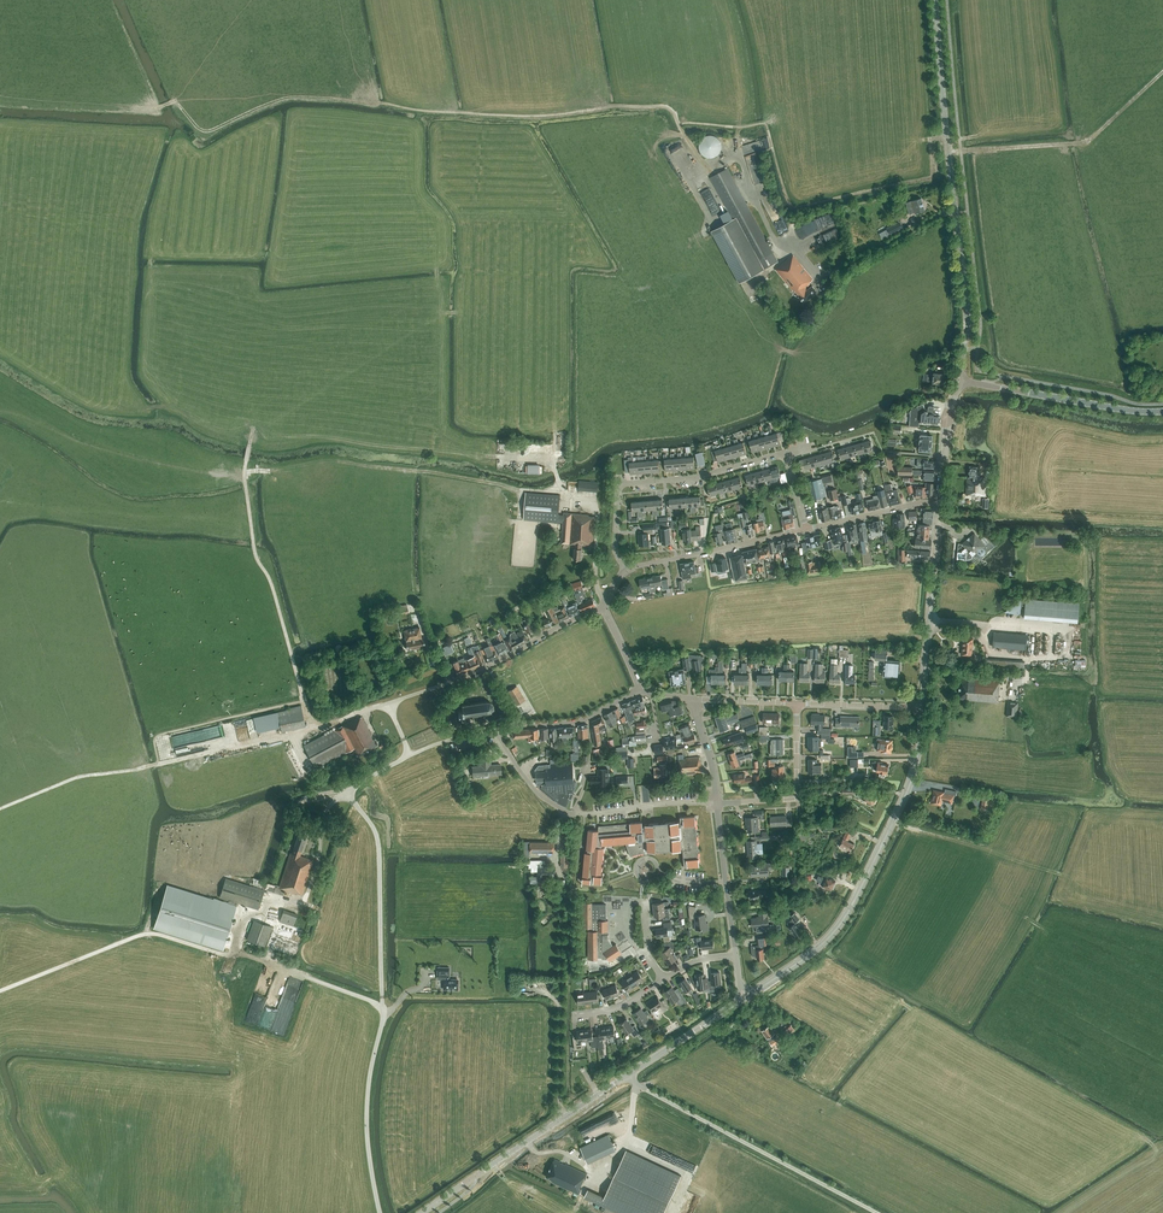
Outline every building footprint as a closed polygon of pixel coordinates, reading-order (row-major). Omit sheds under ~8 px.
[(733,220),(712,231),(713,233),(740,282),(778,262),(727,168),(710,177),(733,220)] [(724,215),(712,190),(704,194),(716,219),(724,215)] [(911,201),(906,203),(910,214),(915,213),(925,210),(923,205),(924,205),(923,203),(921,198),(911,201)] [(834,221),(831,211),(819,214),(822,225),(834,221)] [(903,228),(899,221),(886,228),(890,235),(903,228)] [(803,303),(817,292),(812,286),(806,290),(805,288),(810,284),(809,283),(813,279),(793,255),(775,269),(793,292),(795,291),(799,296),(798,297),(803,303)] [(944,384),(945,374),(933,373),(933,375),(924,374),(923,382),(932,382),(932,383),(944,384)] [(910,410),(910,412),(909,426),(919,427),(920,422),(938,424),(941,422),(941,416),(939,414),(934,414),(934,407),(929,406),(928,407),(928,409),(925,409),(923,404),(917,407),(910,410)] [(769,435),(770,435),(773,446),(780,444),(777,433),(772,434),(771,429),(768,430),(769,435)] [(763,437),(766,448),(773,446),(770,435),(769,435),(765,436),(764,431),(761,432),(762,437),(763,437)] [(759,450),(766,448),(763,437),(762,437),(758,438),(757,433),(754,434),(755,439),(756,439),(759,450)] [(752,452),(759,450),(756,439),(755,439),(751,440),(750,435),(747,436),(748,441),(749,441),(752,452)] [(932,442),(932,436),(920,435),(919,450),(931,451),(932,445),(932,442)] [(735,445),(738,456),(746,454),(743,442),(738,444),(737,439),(734,440),(735,445)] [(862,443),(865,453),(873,451),(870,440),(862,443)] [(728,447),(727,447),(729,453),(730,458),(738,456),(735,445),(731,446),(730,441),(727,442),(728,447)] [(723,443),(720,444),(721,448),(719,449),(721,455),(722,461),(730,458),(729,453),(727,447),(724,448),(723,443)] [(854,445),(857,455),(865,453),(862,443),(854,445)] [(716,445),(713,446),(714,451),(711,452),(714,462),(718,461),(718,462),(722,461),(721,455),(719,449),(717,449),(716,445)] [(846,447),(849,457),(857,455),(854,445),(846,447)] [(840,460),(849,457),(846,447),(838,450),(840,460)] [(824,454),(826,464),(835,461),(832,451),(824,454)] [(686,457),(687,469),(695,469),(694,457),(688,457),(688,452),(685,453),(685,458),(686,457)] [(702,452),(696,453),(699,466),(705,464),(704,459),(702,452)] [(680,470),(687,469),(686,457),(685,458),(681,458),(681,453),(678,453),(678,458),(679,458),(680,470)] [(665,471),(673,471),(672,459),(671,459),(667,459),(666,454),(663,455),(664,460),(665,471)] [(673,471),(680,470),(679,458),(678,458),(674,459),(674,454),(670,454),(671,459),(672,459),(673,471)] [(816,456),(818,466),(826,464),(824,454),(816,456)] [(650,456),(650,461),(651,460),(652,472),(659,472),(658,460),(653,460),(653,455),(650,456)] [(644,461),(645,473),(652,472),(651,460),(650,461),(646,461),(646,456),(643,456),(643,461),(644,461)] [(808,458),(810,468),(818,466),(816,456),(808,458)] [(637,462),(636,462),(632,462),(631,457),(628,457),(629,463),(630,474),(638,474),(637,462)] [(638,474),(645,473),(644,461),(643,461),(639,462),(638,457),(635,457),(636,462),(637,462),(638,474)] [(802,471),(810,468),(808,458),(799,460),(802,471)] [(934,468),(934,463),(934,461),(928,461),(928,459),(924,459),(917,459),(917,461),(922,462),(922,461),(923,461),(923,467),(934,468)] [(541,472),(541,463),(519,463),(519,471),(541,472)] [(912,467),(903,467),(903,464),(898,464),(898,474),(912,475),(912,470),(912,467)] [(778,466),(770,469),(773,479),(781,477),(778,466)] [(969,477),(967,477),(966,496),(968,496),(968,494),(983,495),(984,478),(980,477),(980,472),(976,472),(977,467),(969,466),(969,477)] [(762,471),(764,481),(773,479),(770,469),(762,471)] [(923,480),(935,481),(935,477),(934,476),(934,471),(924,470),(924,471),(921,470),(916,470),(912,470),(912,475),(915,475),(920,475),(920,474),(924,475),(923,480)] [(754,473),(756,483),(764,481),(762,471),(754,473)] [(748,486),(756,483),(754,473),(745,475),(748,486)] [(740,477),(731,479),(734,490),(742,487),(740,477)] [(731,479),(723,482),(726,492),(734,490),(731,479)] [(826,497),(822,479),(817,480),(809,482),(813,500),(821,498),(826,497)] [(598,489),(599,480),(579,480),(579,489),(598,489)] [(723,482),(715,484),(718,494),(726,492),(723,482)] [(925,486),(927,486),(926,494),(934,495),(935,483),(925,482),(925,486)] [(718,494),(715,484),(707,486),(710,496),(718,494)] [(900,503),(897,490),(892,491),(890,484),(884,485),(887,496),(888,496),(890,505),(900,503)] [(915,486),(914,497),(926,497),(927,487),(915,486)] [(838,498),(837,493),(836,489),(828,491),(830,500),(838,498)] [(877,492),(878,493),(879,497),(881,507),(888,506),(885,495),(882,496),(881,491),(877,492)] [(526,493),(524,520),(557,523),(557,522),(563,523),(561,544),(575,545),(574,559),(581,560),(582,545),(593,546),(595,517),(589,516),(589,515),(564,513),(563,515),(558,515),(560,495),(528,493),(526,493)] [(847,505),(845,495),(838,497),(839,501),(843,500),(844,505),(847,505)] [(868,510),(881,507),(878,495),(873,496),(874,498),(866,500),(868,510)] [(700,496),(692,497),(693,512),(696,512),(696,506),(701,505),(700,496)] [(677,498),(678,514),(681,513),(681,507),(685,506),(685,497),(677,498)] [(685,497),(685,506),(690,506),(691,512),(693,512),(692,497),(685,497)] [(677,498),(669,499),(670,508),(675,507),(675,514),(678,514),(677,498)] [(662,499),(654,500),(656,516),(659,515),(658,509),(663,508),(662,499)] [(647,501),(648,510),(652,509),(653,516),(656,516),(654,500),(647,501)] [(852,514),(864,511),(862,500),(855,502),(856,506),(850,508),(852,514)] [(638,517),(640,517),(639,501),(631,502),(632,511),(637,511),(638,517)] [(639,501),(640,517),(643,517),(643,510),(648,510),(647,501),(639,501)] [(789,527),(794,526),(793,518),(796,517),(794,509),(793,505),(789,506),(790,509),(782,511),(783,516),(781,516),(782,519),(784,529),(784,528),(786,529),(788,529),(789,527)] [(830,519),(828,508),(824,509),(823,506),(818,507),(819,510),(821,521),(830,519)] [(831,519),(842,516),(840,508),(840,507),(839,506),(838,506),(837,506),(828,508),(831,519)] [(924,512),(923,521),(923,523),(932,524),(932,518),(933,518),(933,509),(924,508),(921,508),(921,512),(924,512)] [(749,524),(748,518),(749,517),(747,511),(743,512),(744,518),(745,525),(746,525),(749,536),(754,535),(752,524),(749,524)] [(763,522),(767,521),(764,511),(759,513),(759,516),(759,519),(756,519),(756,520),(754,520),(754,523),(756,531),(760,530),(765,529),(763,522)] [(909,521),(916,520),(916,511),(909,512),(909,511),(908,511),(909,521)] [(897,514),(897,519),(893,519),(893,527),(905,527),(904,514),(897,514)] [(883,542),(887,542),(886,532),(882,533),(882,530),(880,520),(874,521),(875,523),(869,524),(870,530),(871,530),(872,536),(882,534),(883,542)] [(691,539),(690,531),(690,529),(687,529),(686,521),(679,521),(679,529),(683,528),(684,529),(683,529),(684,542),(691,541),(691,539)] [(860,540),(868,539),(865,522),(860,523),(860,524),(859,524),(860,534),(859,534),(860,540)] [(654,523),(642,524),(643,530),(644,530),(644,533),(638,534),(639,546),(649,545),(648,533),(653,533),(652,529),(655,529),(654,523)] [(728,530),(723,531),(724,535),(726,543),(738,540),(735,528),(732,529),(731,523),(726,524),(728,530)] [(724,535),(723,531),(722,524),(715,526),(717,533),(715,533),(717,544),(723,542),(722,535),(724,535)] [(848,534),(846,535),(847,542),(850,542),(859,540),(856,524),(852,525),(847,526),(848,534)] [(696,530),(690,531),(691,539),(694,539),(694,540),(701,539),(700,526),(696,527),(696,530)] [(844,552),(848,551),(847,547),(847,543),(847,542),(846,535),(843,535),(841,527),(831,530),(834,543),(843,541),(844,552)] [(669,528),(661,529),(662,544),(670,543),(669,528)] [(984,546),(974,534),(963,544),(961,544),(965,548),(962,551),(962,552),(957,552),(957,559),(966,560),(966,559),(967,559),(968,560),(969,559),(970,559),(971,559),(971,558),(972,558),(972,557),(973,556),(973,555),(976,553),(976,552),(978,554),(979,555),(981,556),(982,556),(983,555),(984,554),(985,553),(985,551),(984,550),(982,548),(984,546)] [(808,548),(821,545),(819,535),(805,538),(806,542),(802,543),(803,551),(808,550),(808,548)] [(797,536),(791,537),(784,539),(787,549),(799,546),(797,536)] [(784,556),(787,555),(784,539),(775,541),(776,546),(778,552),(783,551),(784,556)] [(931,541),(915,539),(914,547),(918,547),(931,548),(931,541)] [(768,542),(771,553),(778,552),(776,546),(775,547),(774,541),(768,542)] [(763,547),(765,558),(768,557),(769,560),(771,559),(768,546),(763,547)] [(751,559),(751,562),(759,561),(756,549),(751,550),(753,559),(751,559)] [(920,557),(920,558),(920,554),(921,551),(898,549),(898,563),(906,563),(906,560),(906,556),(913,557),(913,559),(919,559),(919,557),(920,557)] [(745,564),(751,562),(751,559),(753,559),(751,550),(743,552),(745,564)] [(925,551),(921,551),(920,554),(920,558),(930,559),(930,551),(925,551)] [(732,567),(733,571),(734,571),(736,579),(747,577),(745,566),(742,554),(731,557),(733,566),(732,567)] [(727,572),(733,571),(732,567),(728,568),(726,558),(718,560),(721,570),(727,568),(727,572)] [(682,575),(683,579),(691,577),(691,574),(699,573),(698,567),(695,567),(694,562),(680,564),(682,575)] [(812,562),(806,563),(807,573),(807,574),(820,572),(819,564),(813,565),(812,562)] [(650,577),(653,592),(655,591),(654,586),(662,585),(663,590),(669,588),(667,579),(661,580),(660,575),(650,577)] [(654,597),(653,592),(650,577),(639,579),(641,589),(649,587),(650,592),(649,592),(650,594),(645,594),(646,599),(654,597)] [(583,588),(581,580),(571,584),(573,591),(582,588),(583,588)] [(579,605),(582,612),(596,605),(593,599),(583,603),(579,594),(575,596),(579,605)] [(1021,597),(1021,598),(1021,603),(1016,603),(1011,607),(1010,612),(1004,611),(1004,612),(1015,613),(1019,613),(1020,612),(1020,608),(1025,609),(1024,618),(1077,622),(1079,603),(1030,599),(1030,600),(1021,600),(1021,597)] [(565,598),(561,600),(565,607),(570,617),(581,612),(577,602),(569,605),(568,606),(565,598)] [(408,612),(407,604),(400,605),(402,614),(408,612)] [(552,625),(560,622),(552,607),(545,610),(548,617),(543,620),(546,627),(552,625)] [(560,621),(569,617),(566,611),(566,612),(564,607),(558,610),(556,607),(553,608),(560,621)] [(526,633),(533,629),(530,622),(527,624),(525,620),(521,621),(526,633)] [(425,647),(423,637),(421,637),(420,627),(404,630),(406,641),(407,650),(425,647)] [(515,634),(516,634),(518,638),(516,639),(519,646),(528,641),(524,633),(524,634),(522,630),(515,634)] [(510,634),(510,636),(504,640),(509,649),(510,651),(519,646),(516,639),(518,638),(516,634),(515,634),(514,631),(514,632),(510,634)] [(1025,649),(1026,635),(994,632),(993,647),(1007,648),(1007,651),(1014,651),(1014,648),(1025,649)] [(498,655),(503,653),(509,650),(503,640),(500,633),(495,635),(499,643),(498,643),(493,646),(498,655)] [(973,638),(967,637),(963,637),(962,655),(972,655),(973,638)] [(484,649),(481,650),(483,655),(487,662),(498,657),(490,641),(487,642),(489,645),(484,647),(484,649)] [(444,650),(443,651),(445,655),(448,654),(451,653),(454,651),(452,647),(444,650)] [(470,657),(465,660),(470,670),(480,666),(475,655),(474,655),(471,648),(467,650),(470,657)] [(875,648),(875,653),(874,659),(884,660),(883,676),(899,677),(899,671),(900,671),(900,667),(900,661),(887,660),(887,649),(875,648)] [(480,665),(486,663),(480,649),(474,652),(480,665)] [(688,657),(689,657),(690,667),(693,668),(694,671),(700,670),(700,669),(701,669),(703,656),(689,654),(688,657)] [(454,667),(458,676),(464,673),(459,662),(458,662),(459,662),(458,660),(454,662),(450,663),(452,668),(454,667)] [(470,670),(465,660),(465,661),(463,663),(461,660),(459,662),(458,662),(459,662),(464,673),(470,670)] [(1024,668),(1025,662),(991,660),(991,666),(1024,668)] [(809,681),(809,673),(807,673),(807,663),(801,663),(800,673),(800,681),(801,681),(801,682),(804,682),(804,681),(809,681)] [(824,682),(824,674),(825,674),(825,670),(822,670),(822,664),(816,664),(815,673),(815,681),(816,681),(816,682),(819,682),(824,682)] [(839,682),(839,674),(837,674),(837,664),(831,664),(830,674),(830,682),(831,682),(831,683),(834,683),(834,682),(839,682)] [(854,683),(855,675),(852,675),(853,665),(846,665),(845,674),(845,683),(846,683),(849,683),(854,683)] [(709,670),(709,676),(711,676),(711,683),(719,683),(719,667),(716,667),(716,670),(709,670)] [(680,684),(686,683),(684,669),(669,671),(672,685),(677,684),(677,685),(681,684),(680,684)] [(999,680),(967,678),(960,677),(958,699),(998,702),(999,680)] [(516,686),(508,691),(516,705),(524,701),(523,698),(524,697),(521,692),(520,693),(516,686)] [(639,698),(635,699),(636,703),(637,707),(637,708),(635,708),(633,709),(634,712),(634,714),(634,716),(635,715),(646,712),(644,703),(642,696),(639,698)] [(636,719),(635,715),(634,716),(634,714),(634,712),(633,709),(635,708),(637,708),(637,707),(636,703),(635,699),(622,704),(628,720),(631,719),(632,721),(636,719)] [(493,708),(493,707),(493,706),(493,705),(493,704),(492,704),(491,703),(491,702),(490,702),(488,701),(461,705),(462,709),(458,710),(458,714),(462,714),(463,717),(488,714),(491,712),(492,711),(493,710),(493,709),(493,708)] [(670,717),(684,713),(682,704),(677,705),(676,701),(672,701),(660,704),(662,712),(668,710),(670,717)] [(1018,703),(1007,702),(1006,716),(1017,717),(1018,703)] [(305,726),(302,711),(301,705),(289,708),(289,709),(277,712),(278,717),(281,731),(305,726)] [(622,717),(618,708),(612,711),(617,719),(620,718),(622,722),(626,720),(624,716),(622,717)] [(610,727),(618,723),(612,711),(604,715),(610,727)] [(779,723),(779,714),(763,713),(763,722),(779,723)] [(718,724),(738,717),(737,714),(725,718),(724,714),(716,717),(718,724)] [(830,734),(830,729),(821,728),(821,724),(824,724),(825,715),(817,715),(817,714),(812,714),(812,715),(811,715),(811,724),(817,724),(817,730),(817,734),(821,734),(830,734)] [(356,719),(322,736),(304,746),(316,768),(354,748),(355,750),(358,756),(359,755),(375,746),(378,745),(374,739),(373,740),(371,736),(372,735),(362,716),(356,719)] [(859,727),(859,717),(840,716),(840,718),(836,718),(836,727),(840,727),(840,726),(859,727)] [(892,727),(893,716),(884,716),(884,727),(892,727)] [(599,731),(606,728),(604,723),(605,723),(602,717),(592,721),(592,730),(594,746),(601,745),(599,731)] [(739,721),(738,717),(718,724),(720,731),(729,728),(728,724),(739,721)] [(642,720),(642,722),(636,723),(636,728),(647,727),(646,719),(642,720)] [(680,727),(684,737),(693,733),(689,723),(680,727)] [(218,733),(224,730),(222,725),(215,728),(218,733)] [(579,738),(588,738),(588,725),(578,725),(579,738)] [(567,736),(574,736),(574,727),(558,728),(558,737),(563,737),(563,741),(567,741),(567,736)] [(513,739),(528,737),(531,737),(531,729),(525,730),(512,731),(513,739)] [(529,741),(531,741),(534,741),(534,738),(539,738),(538,729),(531,729),(531,737),(528,737),(529,741)] [(544,738),(549,738),(549,729),(540,729),(540,741),(544,741),(544,738)] [(741,732),(736,734),(727,737),(727,738),(723,740),(725,746),(734,743),(735,744),(744,741),(741,732)] [(686,743),(696,741),(694,734),(685,737),(684,737),(681,738),(682,742),(682,744),(686,743)] [(666,749),(677,747),(676,739),(670,740),(669,737),(664,738),(666,749)] [(818,750),(818,746),(821,746),(821,740),(818,740),(818,737),(808,737),(808,750),(818,750)] [(892,748),(893,745),(891,744),(892,740),(877,738),(877,742),(883,743),(882,752),(890,753),(891,749),(892,748)] [(783,754),(783,739),(772,739),(772,744),(770,744),(770,755),(783,754)] [(654,745),(655,754),(663,753),(662,744),(654,745)] [(858,757),(858,751),(852,751),(852,747),(848,747),(848,746),(848,757),(858,757)] [(623,751),(623,747),(616,748),(616,752),(617,759),(628,758),(627,751),(623,751)] [(728,753),(730,760),(744,755),(743,753),(736,755),(734,751),(728,753)] [(744,755),(730,760),(733,767),(739,765),(741,764),(740,760),(745,758),(752,756),(751,753),(744,755)] [(501,774),(500,764),(490,765),(490,756),(490,755),(480,756),(481,766),(473,767),(473,766),(472,766),(473,776),(501,774)] [(684,759),(683,755),(678,755),(678,760),(680,772),(687,772),(687,774),(702,772),(700,761),(699,756),(685,758),(685,759),(684,759)] [(774,768),(772,769),(772,779),(779,779),(779,777),(784,777),(783,766),(778,766),(778,763),(779,763),(779,759),(767,759),(767,766),(775,766),(775,769),(774,769),(774,768)] [(821,763),(817,763),(817,759),(808,760),(808,773),(817,773),(821,773),(821,763)] [(888,771),(889,769),(888,769),(888,765),(882,764),(882,762),(878,762),(872,762),(871,768),(877,769),(876,771),(879,772),(879,776),(884,776),(885,773),(887,773),(888,772),(888,771)] [(555,800),(557,800),(557,802),(566,806),(570,799),(571,799),(574,793),(573,793),(576,785),(576,782),(574,782),(572,766),(572,767),(572,763),(550,765),(550,764),(538,765),(535,770),(538,773),(536,773),(536,780),(539,780),(536,784),(540,787),(540,788),(554,800),(555,800)] [(667,776),(666,765),(666,764),(659,764),(660,768),(654,768),(655,777),(667,776)] [(598,776),(590,776),(591,783),(598,783),(598,784),(608,784),(608,769),(598,769),(598,776)] [(752,781),(751,778),(745,779),(744,777),(745,777),(746,776),(746,774),(745,773),(734,775),(734,776),(734,778),(735,782),(741,781),(741,783),(752,781)] [(955,796),(956,791),(945,789),(944,793),(943,793),(943,792),(934,790),(931,803),(941,805),(941,801),(952,803),(954,795),(955,796)] [(873,804),(877,797),(867,792),(866,793),(864,792),(863,794),(859,791),(856,796),(863,799),(873,804)] [(994,799),(983,797),(980,809),(991,811),(994,799)] [(695,815),(680,817),(680,821),(642,824),(642,822),(630,823),(630,824),(600,827),(601,831),(588,829),(587,849),(588,849),(588,852),(585,852),(582,882),(602,884),(602,875),(601,875),(601,874),(604,847),(601,847),(602,845),(627,843),(631,855),(630,855),(630,856),(633,855),(636,854),(639,853),(641,853),(643,853),(644,853),(644,851),(683,850),(684,867),(699,866),(695,815)] [(786,826),(791,826),(791,818),(786,819),(786,816),(770,817),(771,826),(786,825),(786,826)] [(758,817),(755,817),(745,818),(746,823),(747,823),(748,831),(756,831),(759,830),(758,817)] [(851,850),(854,844),(848,841),(853,831),(848,829),(839,845),(846,849),(847,848),(851,850)] [(226,878),(220,897),(229,900),(238,903),(258,909),(264,890),(273,893),(274,892),(283,895),(285,890),(296,894),(297,893),(302,895),(313,860),(300,855),(306,837),(298,835),(292,853),(290,852),(280,886),(253,878),(250,886),(226,878)] [(762,843),(756,844),(756,840),(751,841),(747,841),(748,858),(757,857),(757,854),(763,853),(762,843)] [(554,852),(555,842),(530,842),(530,852),(554,852)] [(768,869),(772,869),(771,863),(750,865),(751,876),(769,875),(768,869)] [(539,868),(538,881),(549,881),(549,876),(553,876),(553,868),(548,868),(539,868)] [(833,886),(835,881),(826,876),(825,879),(819,876),(816,880),(823,883),(822,885),(823,886),(822,886),(824,887),(825,887),(831,890),(831,889),(832,888),(833,886)] [(154,927),(223,949),(238,903),(229,900),(228,903),(214,899),(214,900),(167,885),(154,927)] [(766,890),(763,890),(759,890),(748,891),(749,899),(760,898),(759,894),(763,893),(766,893),(766,890)] [(652,903),(653,910),(664,909),(664,905),(668,904),(668,901),(652,903)] [(606,934),(606,931),(608,931),(608,920),(606,920),(606,904),(592,904),(592,902),(582,902),(583,928),(591,928),(591,931),(588,931),(588,959),(598,959),(598,957),(602,957),(602,959),(609,959),(610,961),(622,953),(616,944),(613,946),(608,939),(608,934),(606,934)] [(701,932),(709,931),(708,923),(706,923),(705,914),(697,915),(696,907),(688,905),(690,919),(695,918),(696,929),(701,929),(701,932)] [(664,909),(653,910),(654,917),(663,916),(663,919),(670,918),(669,908),(664,909)] [(293,926),(297,915),(284,910),(279,921),(293,926)] [(751,918),(752,927),(758,926),(758,927),(756,927),(756,928),(757,928),(758,931),(774,929),(773,925),(774,925),(774,924),(768,925),(767,913),(759,914),(759,917),(751,918)] [(792,919),(791,919),(787,922),(790,926),(789,927),(793,932),(796,936),(797,935),(798,935),(799,934),(800,933),(801,932),(798,928),(799,928),(795,922),(799,920),(794,913),(790,916),(792,919)] [(272,926),(254,920),(247,939),(265,946),(272,926)] [(664,937),(664,941),(670,941),(670,936),(668,936),(667,930),(672,930),(671,922),(663,923),(664,928),(655,929),(657,938),(664,937)] [(702,949),(714,948),(713,939),(701,941),(700,937),(696,938),(697,947),(701,947),(702,949)] [(753,955),(756,955),(757,959),(758,959),(758,960),(759,960),(760,959),(761,959),(764,958),(763,945),(766,945),(765,937),(757,938),(758,946),(758,947),(752,948),(752,943),(751,943),(753,957),(753,955)] [(661,953),(664,958),(674,952),(672,949),(675,947),(672,942),(664,943),(665,947),(667,947),(668,948),(661,953)] [(674,952),(664,958),(668,964),(681,956),(680,953),(676,956),(674,952)] [(445,979),(444,979),(444,989),(458,989),(458,980),(448,979),(449,977),(449,967),(437,967),(437,970),(438,970),(437,974),(437,977),(445,977),(445,979)] [(632,975),(638,984),(644,980),(637,971),(632,975)] [(715,984),(721,984),(719,972),(711,973),(711,980),(708,980),(709,989),(716,988),(715,984)] [(704,978),(704,974),(696,975),(697,985),(702,985),(702,992),(709,991),(708,977),(704,978)] [(626,978),(633,987),(638,984),(632,975),(626,978)] [(627,991),(633,987),(626,978),(621,982),(627,991)] [(690,994),(693,992),(691,988),(685,979),(679,983),(684,992),(688,990),(690,994)] [(609,987),(613,998),(619,995),(616,985),(609,987)] [(607,1000),(613,998),(609,987),(603,989),(607,1000)] [(681,993),(677,996),(672,988),(665,992),(672,1002),(676,999),(680,1005),(686,1001),(681,993)] [(590,992),(592,1003),(598,1002),(597,991),(590,992)] [(579,1005),(585,1004),(584,993),(577,993),(579,1005)] [(663,1011),(670,1006),(665,999),(661,1002),(658,997),(647,1004),(652,1011),(660,1006),(663,1011)] [(648,1025),(654,1021),(650,1015),(647,1017),(641,1008),(633,1013),(636,1017),(635,1017),(640,1024),(645,1020),(648,1025)] [(634,1036),(640,1033),(635,1025),(631,1027),(626,1019),(619,1024),(626,1034),(630,1031),(634,1036)] [(796,1029),(792,1024),(791,1025),(790,1025),(782,1031),(785,1035),(794,1029),(795,1030),(796,1029)] [(772,1046),(779,1041),(776,1037),(774,1038),(772,1035),(774,1034),(769,1025),(762,1030),(767,1038),(769,1041),(769,1042),(772,1046)] [(606,1027),(608,1038),(615,1037),(613,1026),(606,1027)] [(603,1039),(608,1038),(606,1027),(599,1028),(600,1036),(596,1037),(598,1046),(597,1046),(598,1050),(604,1049),(603,1039)] [(591,1047),(597,1046),(598,1046),(596,1037),(593,1037),(592,1029),(584,1030),(586,1041),(591,1041),(591,1047)] [(581,1042),(586,1041),(584,1030),(577,1031),(578,1039),(573,1040),(575,1049),(582,1048),(581,1042)] [(588,1163),(616,1149),(609,1134),(580,1148),(588,1163)] [(626,1150),(601,1204),(619,1212),(663,1212),(681,1175),(626,1150)] [(560,1161),(554,1159),(546,1176),(553,1180),(552,1182),(579,1194),(581,1188),(580,1188),(587,1174),(565,1163),(565,1164),(560,1162),(560,1161)]
